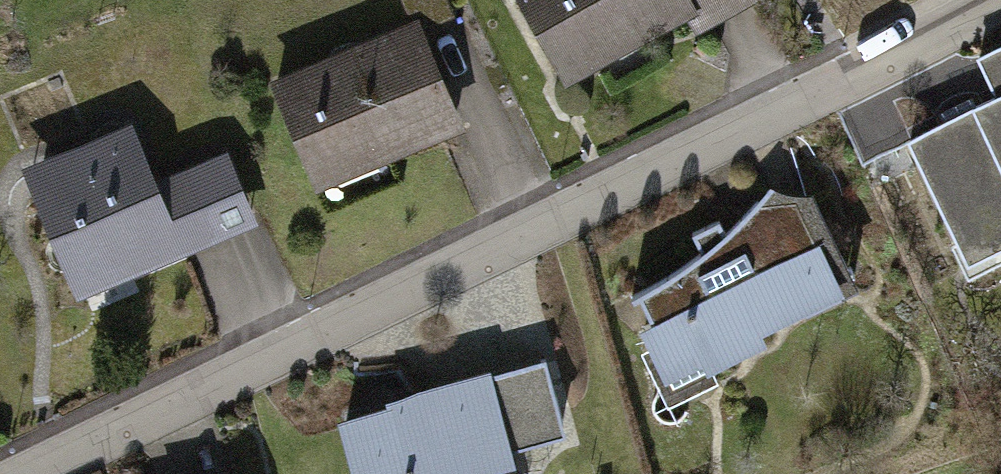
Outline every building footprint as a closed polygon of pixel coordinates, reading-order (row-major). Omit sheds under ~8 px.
[(696,0),(533,0),(574,76),(701,9),(696,0)] [(701,9),(704,16),(734,0),(696,0),(701,9)] [(428,13),(281,78),(328,184),(474,119),(428,13)] [(924,144),(987,261),(1000,254),(1000,103),(924,144)] [(141,117),(30,165),(82,286),(214,230),(187,166),(165,175),(141,117)] [(823,199),(785,187),(730,248),(644,299),(695,391),(797,346),(792,333),(878,295),(823,199)] [(351,415),(369,473),(527,473),(520,450),(587,429),(563,350),(351,415)]
